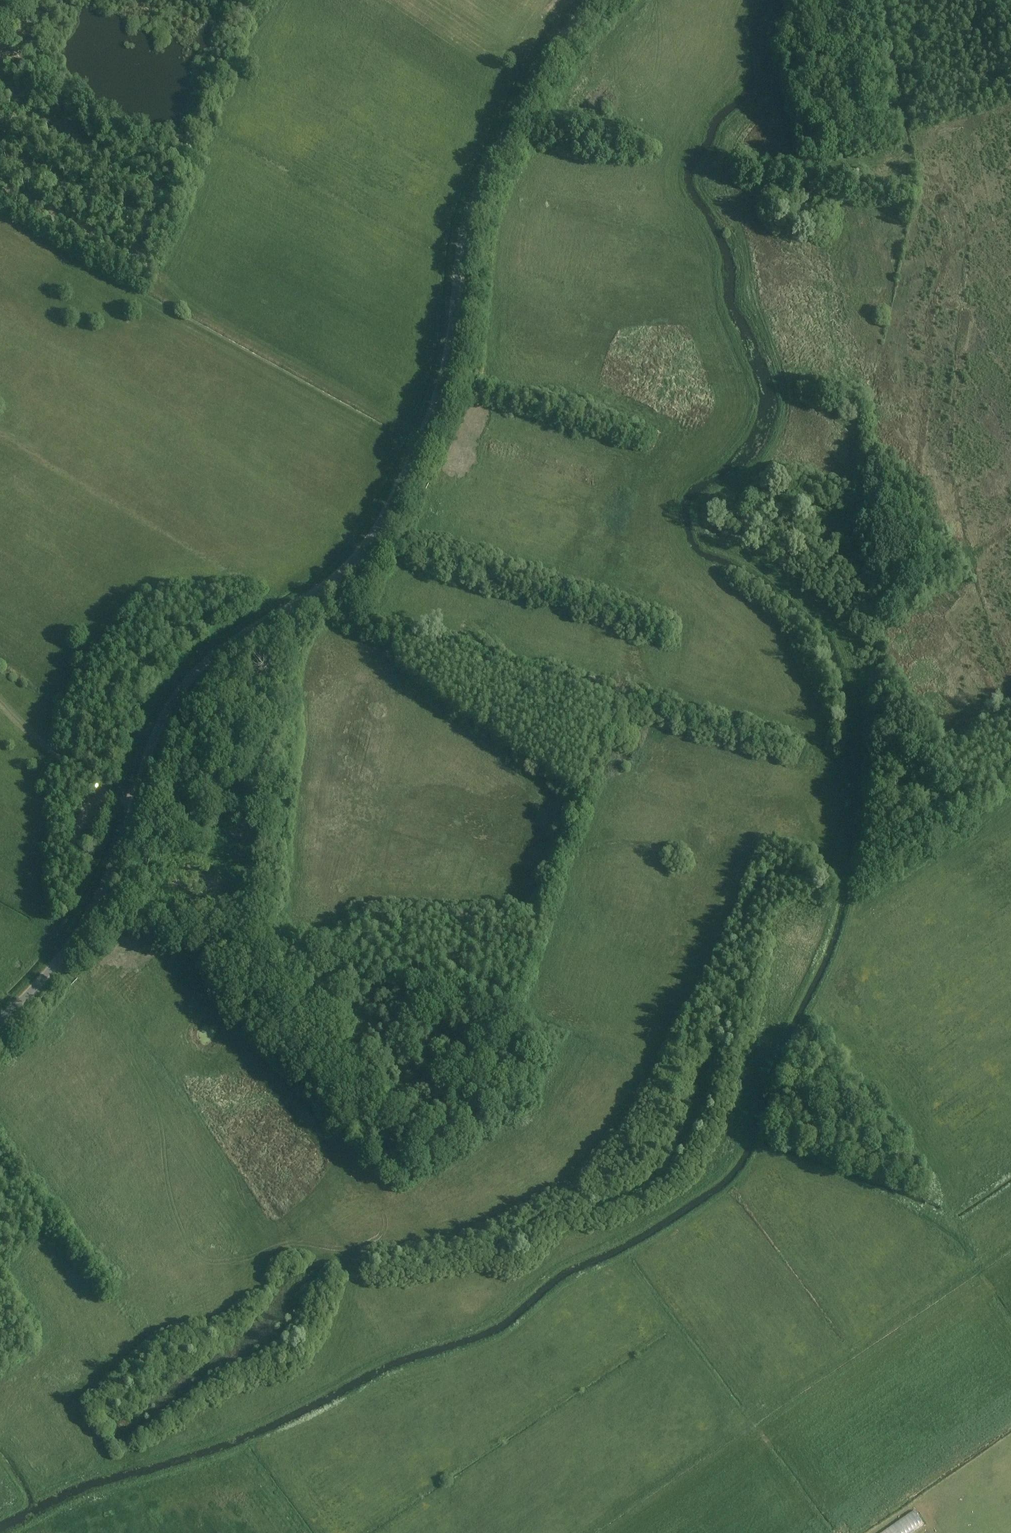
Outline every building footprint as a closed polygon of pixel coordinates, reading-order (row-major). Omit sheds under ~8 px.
[(771,396),(763,395),(760,410),(768,411),(771,396)] [(920,1525),(912,1512),(874,1532),(905,1532),(920,1525)]
